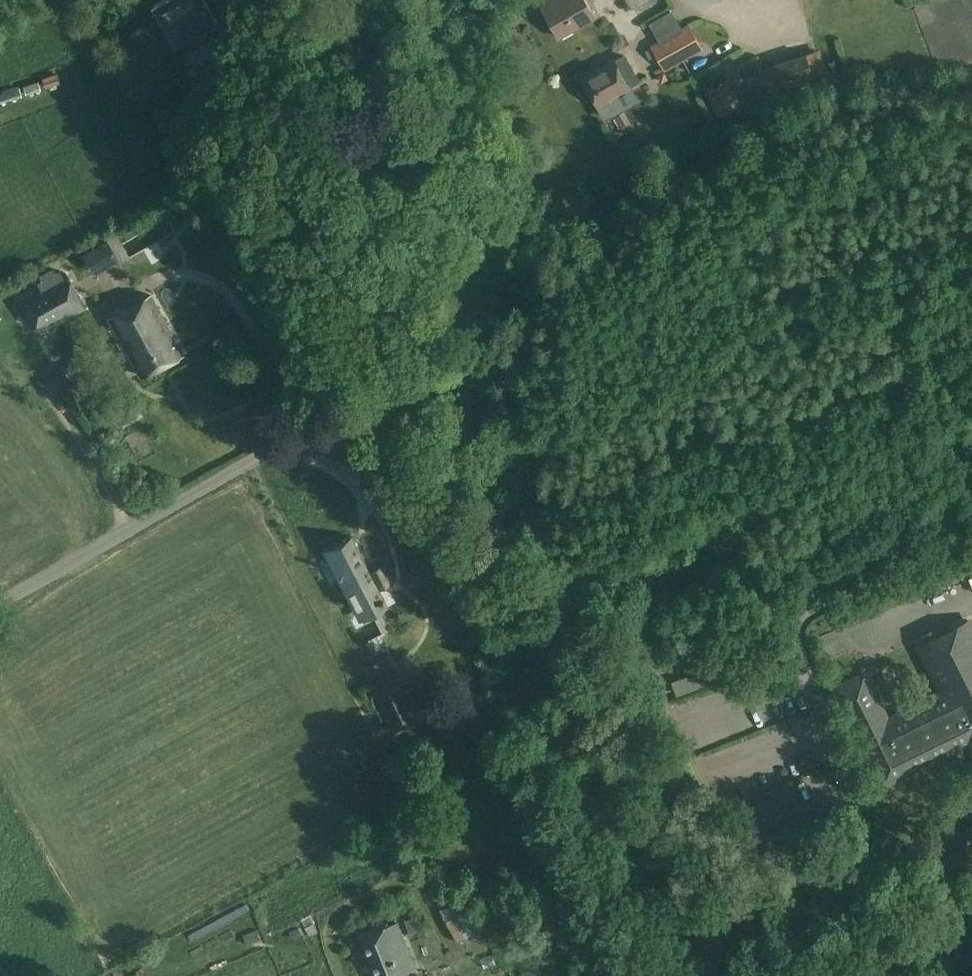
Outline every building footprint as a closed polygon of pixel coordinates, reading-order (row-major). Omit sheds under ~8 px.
[(206,0),(162,0),(154,4),(173,40),(171,41),(174,45),(178,43),(177,42),(214,22),(215,24),(219,22),(217,18),(215,18),(206,0)] [(594,16),(585,0),(558,0),(562,6),(547,14),(559,36),(594,16)] [(645,0),(626,0),(631,8),(645,0)] [(699,46),(686,23),(678,28),(675,22),(655,33),(658,39),(650,44),(662,66),(699,46)] [(614,59),(582,77),(598,104),(602,111),(618,102),(621,107),(635,99),(628,87),(629,87),(629,86),(640,80),(625,54),(614,60),(614,59)] [(57,73),(42,78),(45,87),(60,83),(57,73)] [(719,113),(739,102),(727,80),(707,91),(719,113)] [(41,89),(38,81),(24,86),(26,94),(41,89)] [(22,96),(18,85),(2,90),(3,92),(0,93),(0,103),(22,96)] [(86,309),(66,271),(21,297),(42,334),(86,309)] [(143,377),(184,353),(152,296),(110,320),(143,377)] [(81,370),(76,360),(63,366),(69,376),(81,370)] [(386,600),(380,590),(391,584),(381,564),(370,570),(352,537),(329,549),(362,612),(386,600)] [(937,691),(888,715),(865,670),(832,686),(858,739),(865,752),(877,778),(882,788),(965,747),(968,753),(971,751),(971,617),(914,645),(937,691)] [(404,691),(394,672),(385,655),(363,666),(372,683),(397,731),(418,720),(413,709),(404,691)] [(885,708),(921,690),(909,664),(872,682),(885,708)] [(672,684),(677,698),(718,683),(713,669),(672,684)] [(419,688),(435,680),(430,670),(414,678),(419,688)] [(472,907),(445,917),(450,931),(465,926),(471,944),(483,939),(472,907)] [(415,966),(397,922),(388,925),(387,923),(360,934),(377,975),(400,975),(407,973),(406,970),(415,966)] [(301,933),(298,928),(289,931),(292,937),(301,933)] [(245,944),(260,938),(257,929),(242,935),(245,944)]
